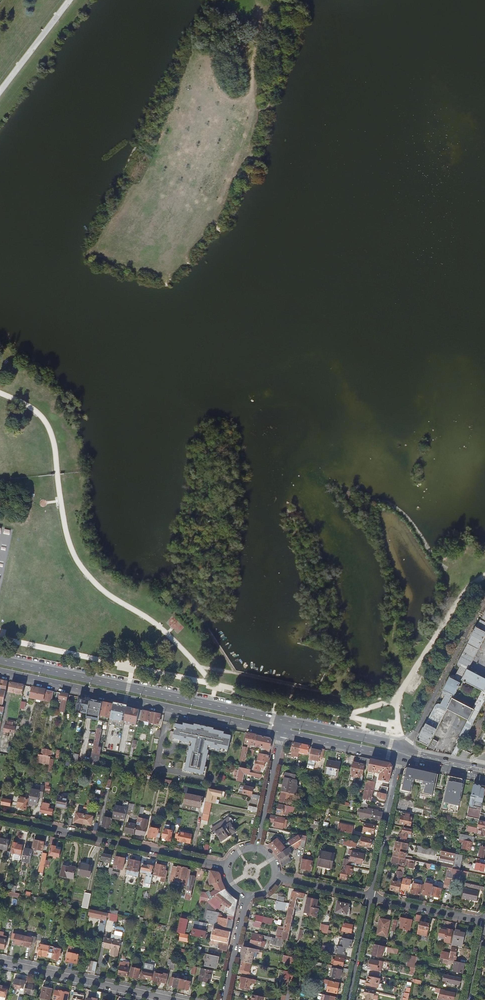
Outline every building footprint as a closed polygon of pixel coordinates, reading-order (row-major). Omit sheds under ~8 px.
[(441,694),(445,696),(440,705),(437,703),(417,741),(428,747),(447,710),(467,720),(472,723),(484,699),(484,680),(468,671),(484,638),(484,620),(481,618),(456,666),(460,668),(455,676),(451,674),(441,694)] [(22,695),(24,686),(10,683),(8,692),(22,695)] [(36,703),(39,689),(32,687),(30,699),(32,699),(32,701),(33,702),(36,703)] [(51,703),(53,692),(46,690),(39,689),(36,703),(40,704),(40,701),(51,703)] [(64,713),(68,695),(61,694),(57,693),(55,700),(58,701),(60,703),(61,704),(60,712),(64,713)] [(87,714),(90,700),(79,697),(77,710),(82,711),(81,712),(87,714)] [(91,720),(94,701),(90,700),(87,714),(86,719),(91,720)] [(99,716),(102,702),(97,701),(94,701),(91,720),(98,721),(99,716)] [(110,718),(113,705),(108,704),(102,702),(99,716),(110,718)] [(114,726),(117,714),(118,714),(120,706),(113,705),(110,718),(109,725),(114,726)] [(124,723),(127,707),(120,706),(118,714),(117,714),(114,726),(123,727),(124,723)] [(137,720),(139,710),(134,709),(127,707),(124,723),(136,725),(137,720)] [(149,722),(151,713),(145,711),(139,710),(137,720),(149,722)] [(158,725),(160,715),(159,714),(151,713),(149,722),(149,723),(158,725)] [(12,746),(17,722),(7,720),(6,725),(4,725),(2,735),(5,736),(3,744),(12,746)] [(467,733),(472,723),(467,720),(455,743),(457,744),(461,746),(467,733)] [(189,746),(183,771),(203,775),(205,767),(207,760),(208,755),(209,750),(227,754),(229,744),(230,742),(231,736),(223,734),(224,732),(219,731),(213,730),(214,729),(194,725),(194,726),(188,725),(184,724),(183,726),(176,724),(174,732),(170,732),(168,742),(188,746),(189,746)] [(98,766),(103,735),(101,735),(101,731),(97,730),(90,764),(95,765),(98,766)] [(255,746),(257,735),(251,734),(247,733),(245,744),(248,745),(248,747),(251,748),(251,746),(255,746)] [(465,749),(473,736),(467,733),(461,746),(457,744),(450,756),(455,757),(459,749),(462,751),(463,748),(465,749)] [(269,754),(272,741),(270,738),(264,737),(257,735),(255,746),(261,747),(260,752),(269,754)] [(299,753),(301,745),(294,743),(293,743),(293,745),(291,751),(299,753)] [(307,755),(309,746),(307,746),(301,745),(299,753),(307,755)] [(203,775),(183,771),(189,746),(188,746),(182,773),(205,778),(207,767),(205,767),(203,775)] [(50,757),(52,751),(49,750),(45,749),(45,750),(42,749),(41,755),(50,757)] [(322,759),(324,750),(322,749),(321,749),(321,752),(311,749),(307,768),(314,769),(316,761),(319,762),(320,758),(322,759)] [(267,763),(269,756),(259,754),(257,761),(265,762),(267,763)] [(49,765),(51,757),(50,757),(41,755),(40,755),(38,755),(37,762),(49,765)] [(369,767),(371,760),(365,759),(360,757),(359,760),(356,775),(360,775),(361,772),(363,773),(364,766),(369,767)] [(392,767),(390,764),(371,760),(369,767),(367,779),(372,780),(374,772),(381,773),(379,780),(389,782),(392,767)] [(264,767),(265,762),(257,761),(256,761),(254,770),(260,772),(261,767),(264,767)] [(338,777),(340,764),(336,763),(335,764),(328,762),(325,774),(338,777)] [(261,775),(250,772),(251,770),(240,768),(237,781),(243,782),(244,774),(254,776),(254,777),(261,778),(261,775)] [(404,770),(400,792),(402,792),(407,769),(430,774),(430,773),(408,768),(404,770)] [(407,769),(402,792),(410,794),(414,779),(423,781),(420,796),(431,798),(433,790),(435,790),(435,787),(434,787),(435,782),(435,781),(437,774),(435,774),(430,773),(430,774),(407,769)] [(295,795),(297,786),(296,785),(297,783),(296,780),(294,780),(295,775),(286,773),(281,792),(295,795)] [(457,813),(464,784),(462,784),(463,779),(460,779),(450,777),(447,790),(446,789),(445,793),(446,793),(443,810),(457,813)] [(372,791),(374,782),(366,781),(364,790),(372,791)] [(474,782),(469,808),(477,810),(477,807),(482,808),(484,794),(484,792),(484,787),(482,786),(482,783),(481,783),(474,782)] [(252,794),(253,788),(241,785),(239,793),(252,796),(251,798),(259,800),(260,796),(252,794)] [(386,794),(388,787),(381,786),(380,790),(379,790),(378,793),(386,794)] [(37,805),(39,797),(42,798),(44,788),(41,787),(40,790),(31,789),(31,790),(29,800),(28,804),(37,805)] [(26,810),(28,800),(29,800),(31,790),(26,789),(24,797),(23,797),(23,799),(19,798),(17,807),(21,808),(21,809),(26,810)] [(211,802),(212,795),(215,796),(225,798),(226,793),(215,790),(208,789),(206,801),(211,802)] [(370,800),(372,791),(364,790),(363,799),(370,800)] [(293,801),(295,795),(281,792),(279,802),(285,803),(286,799),(293,801)] [(200,808),(203,798),(187,794),(184,804),(200,808)] [(66,811),(68,798),(58,796),(56,807),(62,809),(61,810),(66,811)] [(207,821),(211,802),(206,801),(202,820),(207,821)] [(53,810),(49,809),(50,805),(42,803),(40,813),(39,813),(38,819),(41,820),(43,813),(52,816),(53,810)] [(293,813),(294,808),(279,804),(277,814),(282,815),(285,815),(287,815),(288,812),(293,813)] [(127,812),(128,808),(115,805),(112,819),(125,821),(127,812)] [(372,819),(373,812),(364,810),(364,812),(359,810),(358,815),(360,815),(359,819),(362,819),(363,817),(372,819)] [(381,818),(382,814),(373,812),(372,819),(381,821),(381,818)] [(83,824),(85,815),(76,813),(74,823),(83,824)] [(410,829),(412,818),(409,817),(410,815),(406,814),(405,816),(402,816),(400,824),(404,825),(404,828),(410,829)] [(91,826),(93,817),(85,815),(83,824),(91,826)] [(285,828),(287,820),(284,820),(285,818),(276,817),(276,816),(271,815),(270,822),(275,823),(274,827),(282,829),(283,827),(285,828)] [(110,829),(112,819),(104,818),(102,827),(110,829)] [(144,836),(146,828),(141,827),(143,819),(138,818),(136,826),(137,826),(135,835),(141,836),(141,835),(144,836)] [(236,831),(231,824),(233,822),(233,821),(231,818),(230,818),(211,830),(211,831),(213,834),(214,834),(217,833),(222,840),(226,837),(226,838),(231,835),(231,834),(236,831)] [(134,835),(136,825),(127,823),(125,833),(134,835)] [(352,834),(354,826),(339,823),(338,831),(352,834)] [(373,834),(375,825),(365,823),(363,831),(373,834)] [(171,841),(173,832),(174,832),(175,826),(172,825),(171,831),(169,830),(170,826),(165,825),(162,838),(166,839),(166,840),(171,841)] [(158,834),(159,829),(150,828),(148,837),(153,838),(153,837),(156,837),(157,834),(158,834)] [(405,843),(406,837),(411,838),(413,830),(410,829),(404,828),(402,833),(401,833),(399,842),(405,843)] [(190,844),(192,835),(180,832),(180,833),(179,832),(179,833),(177,833),(176,838),(178,839),(178,841),(190,844)] [(286,849),(297,842),(295,838),(286,844),(283,846),(286,849)] [(371,848),(372,840),(362,838),(361,845),(371,848)] [(9,841),(0,839),(0,850),(7,851),(9,841)] [(286,849),(283,846),(277,839),(269,846),(278,855),(286,849)] [(295,849),(300,846),(305,847),(306,841),(302,840),(301,840),(297,842),(286,849),(278,855),(280,860),(281,862),(282,867),(292,861),(289,856),(293,853),(292,852),(296,850),(295,849)] [(471,850),(473,842),(464,840),(463,848),(471,850)] [(42,851),(44,843),(34,841),(33,849),(42,851)] [(407,850),(408,844),(405,843),(399,842),(396,842),(393,856),(405,859),(406,853),(399,852),(400,849),(407,850)] [(19,861),(22,846),(17,845),(17,844),(13,843),(11,853),(14,854),(13,859),(19,861)] [(59,858),(61,848),(51,846),(49,856),(59,858)] [(426,848),(417,846),(416,852),(430,855),(441,857),(440,862),(438,861),(437,865),(437,866),(448,868),(453,869),(456,854),(440,851),(426,848)] [(30,863),(32,851),(24,849),(22,861),(30,863)] [(363,864),(365,855),(358,853),(358,854),(355,853),(352,852),(352,850),(349,850),(348,854),(351,855),(350,861),(357,862),(357,863),(363,864)] [(332,869),(335,855),(320,851),(317,866),(332,869)] [(110,863),(112,856),(107,855),(107,854),(104,853),(104,854),(103,854),(102,860),(105,861),(105,862),(110,863)] [(458,870),(461,855),(456,854),(453,869),(458,870)] [(405,865),(406,859),(405,859),(393,856),(392,862),(403,865),(405,865)] [(123,870),(125,859),(116,857),(113,868),(123,870)] [(311,871),(313,862),(302,859),(300,869),(311,871)] [(413,868),(414,864),(413,864),(414,861),(406,859),(405,865),(409,866),(408,867),(413,868)] [(484,865),(484,860),(478,859),(476,870),(484,871),(484,865)] [(138,872),(140,862),(130,860),(128,870),(138,872)] [(74,873),(76,862),(72,861),(72,862),(64,861),(62,871),(74,873)] [(89,878),(92,866),(79,864),(77,875),(89,878)] [(165,871),(166,866),(156,864),(154,875),(158,876),(163,877),(165,871)] [(152,871),(153,866),(148,865),(148,866),(143,865),(141,873),(153,875),(153,872),(152,871)] [(352,872),(353,867),(349,866),(343,865),(340,878),(346,880),(347,875),(348,871),(352,872)] [(190,875),(191,870),(187,869),(188,868),(179,866),(178,867),(174,866),(170,881),(175,882),(176,877),(183,878),(183,882),(188,883),(190,875)] [(453,869),(448,868),(444,885),(449,886),(450,879),(454,879),(455,874),(468,876),(468,872),(458,870),(453,869)] [(165,882),(168,872),(165,871),(163,877),(158,876),(157,879),(159,879),(158,881),(165,882)] [(214,896),(225,889),(224,888),(224,886),(223,886),(223,885),(222,883),(222,882),(221,880),(221,878),(221,877),(221,876),(220,875),(220,873),(218,872),(211,871),(209,881),(211,885),(214,883),(217,890),(216,891),(215,890),(210,893),(209,890),(205,892),(202,891),(199,905),(200,905),(211,898),(214,896)] [(189,900),(195,876),(190,875),(188,883),(185,899),(189,900)] [(400,889),(402,879),(398,878),(398,882),(395,882),(393,881),(391,890),(396,891),(396,893),(399,894),(400,889)] [(409,891),(411,880),(403,878),(402,879),(400,889),(409,891)] [(21,890),(22,884),(17,883),(16,887),(15,893),(20,894),(23,895),(24,891),(21,890)] [(421,894),(422,885),(414,884),(411,893),(420,895),(421,894)] [(440,898),(442,889),(438,888),(438,886),(433,885),(429,902),(433,903),(434,897),(440,898)] [(430,896),(432,887),(425,886),(423,894),(430,896)] [(232,897),(231,895),(229,894),(228,893),(227,891),(225,889),(214,896),(221,901),(227,907),(226,907),(225,911),(228,912),(227,915),(228,915),(227,919),(222,918),(222,915),(219,915),(218,917),(217,917),(215,925),(232,929),(234,916),(238,900),(236,899),(234,898),(232,897)] [(477,900),(479,892),(465,889),(463,897),(477,900)] [(72,903),(80,905),(82,891),(74,890),(72,903)] [(288,941),(298,898),(303,899),(304,894),(293,892),(285,928),(278,926),(276,938),(282,940),(288,941)] [(88,909),(91,894),(85,893),(82,908),(88,909)] [(217,905),(221,901),(214,896),(211,898),(217,905)] [(281,910),(283,903),(284,898),(278,896),(276,909),(281,910)] [(315,913),(317,900),(308,898),(306,907),(308,907),(309,908),(309,912),(315,913)] [(349,915),(350,909),(348,909),(349,904),(338,902),(336,912),(349,915)] [(107,917),(108,913),(104,912),(90,909),(88,915),(101,918),(100,922),(105,923),(107,917)] [(215,925),(217,917),(218,917),(219,915),(219,913),(211,912),(208,924),(215,925)] [(271,925),(273,919),(255,915),(253,926),(260,927),(261,922),(271,925)] [(206,934),(208,924),(195,921),(181,918),(178,928),(177,932),(198,937),(198,932),(206,934)] [(410,930),(412,920),(400,918),(399,921),(401,921),(400,928),(410,930)] [(387,936),(390,921),(382,919),(381,925),(379,925),(377,934),(387,936)] [(429,930),(430,924),(420,922),(420,923),(419,928),(420,928),(420,931),(426,933),(426,930),(429,930)] [(351,933),(353,925),(344,923),(342,931),(351,933)] [(227,943),(229,933),(213,929),(211,936),(211,939),(214,940),(227,943)] [(449,943),(452,930),(447,929),(447,931),(441,929),(438,941),(449,943)] [(463,941),(465,933),(460,932),(460,931),(455,930),(455,931),(452,944),(452,946),(456,947),(460,948),(462,941),(463,941)] [(22,946),(24,937),(15,935),(16,933),(13,933),(12,939),(15,940),(14,944),(22,946)] [(264,947),(266,942),(262,941),(263,935),(253,933),(250,944),(264,947)] [(118,951),(121,936),(113,935),(111,936),(110,936),(110,939),(105,938),(103,948),(111,949),(110,955),(117,956),(118,951)] [(34,944),(36,938),(33,937),(33,938),(24,937),(22,946),(31,948),(32,943),(34,944)] [(281,946),(282,940),(276,938),(272,937),(271,940),(270,944),(281,946)] [(350,949),(352,940),(342,938),(339,949),(345,951),(346,948),(350,949)] [(227,951),(228,943),(227,943),(214,940),(214,944),(219,945),(218,949),(227,951)] [(383,956),(385,947),(375,944),(372,955),(379,956),(383,956)] [(48,957),(50,947),(40,945),(38,955),(48,957)] [(456,957),(457,949),(455,948),(456,947),(452,946),(450,953),(449,960),(453,961),(454,961),(455,957),(456,957)] [(58,960),(60,950),(54,949),(55,948),(50,947),(48,957),(53,958),(52,959),(53,959),(54,960),(57,960),(58,960)] [(252,964),(253,957),(257,957),(258,952),(259,952),(260,950),(243,947),(241,955),(241,959),(243,959),(242,962),(251,964),(252,964)] [(76,963),(78,955),(71,953),(71,951),(69,950),(66,961),(69,962),(68,969),(71,970),(73,963),(76,963)] [(449,960),(450,953),(442,951),(440,958),(441,959),(449,960)] [(215,968),(218,957),(207,954),(205,965),(215,968)] [(293,963),(294,957),(284,955),(283,961),(293,963)] [(343,966),(345,959),(336,957),(336,958),(335,960),(333,959),(332,964),(343,966)] [(380,976),(383,962),(379,961),(370,960),(369,968),(368,974),(380,976)] [(415,968),(417,962),(409,960),(407,967),(415,968)] [(94,975),(96,966),(92,966),(93,962),(91,961),(88,974),(94,975)] [(154,979),(156,973),(156,972),(147,970),(148,962),(145,961),(141,978),(146,979),(146,978),(154,979)] [(463,973),(465,963),(455,961),(453,971),(463,973)] [(247,971),(248,968),(250,968),(251,964),(242,962),(240,970),(247,971)] [(127,976),(129,965),(119,963),(118,967),(119,968),(118,974),(127,976)] [(138,979),(140,969),(131,967),(129,977),(138,979)] [(210,983),(212,971),(202,968),(199,980),(210,983)] [(340,979),(342,972),(348,973),(349,969),(342,968),(342,970),(332,968),(331,971),(334,971),(333,977),(340,979)] [(288,987),(291,972),(287,971),(286,974),(283,973),(281,981),(285,982),(284,986),(288,987)] [(166,983),(168,975),(164,974),(163,975),(156,973),(154,979),(154,980),(158,981),(158,982),(158,983),(158,984),(159,984),(160,984),(160,983),(161,982),(166,983)] [(179,988),(181,976),(179,975),(178,979),(171,977),(169,985),(173,986),(173,987),(179,988)] [(189,990),(191,981),(183,980),(184,976),(181,975),(181,976),(179,988),(189,990)] [(457,984),(459,978),(444,975),(443,981),(447,982),(457,984)] [(249,990),(252,979),(241,977),(240,981),(242,981),(241,988),(249,990)] [(23,989),(25,982),(15,979),(13,989),(21,990),(21,988),(23,989)] [(337,993),(339,984),(330,982),(328,991),(337,993)] [(35,996),(37,986),(27,983),(24,993),(35,996)] [(52,989),(43,987),(41,999),(47,999),(50,999),(52,989)] [(456,993),(445,991),(445,990),(436,988),(435,992),(441,994),(440,998),(447,999),(451,999),(452,998),(455,999),(456,993)] [(375,992),(375,991),(366,989),(365,995),(367,995),(366,999),(372,999),(373,999),(375,992)] [(69,993),(59,991),(59,992),(55,991),(53,999),(56,999),(67,999),(69,993)]
